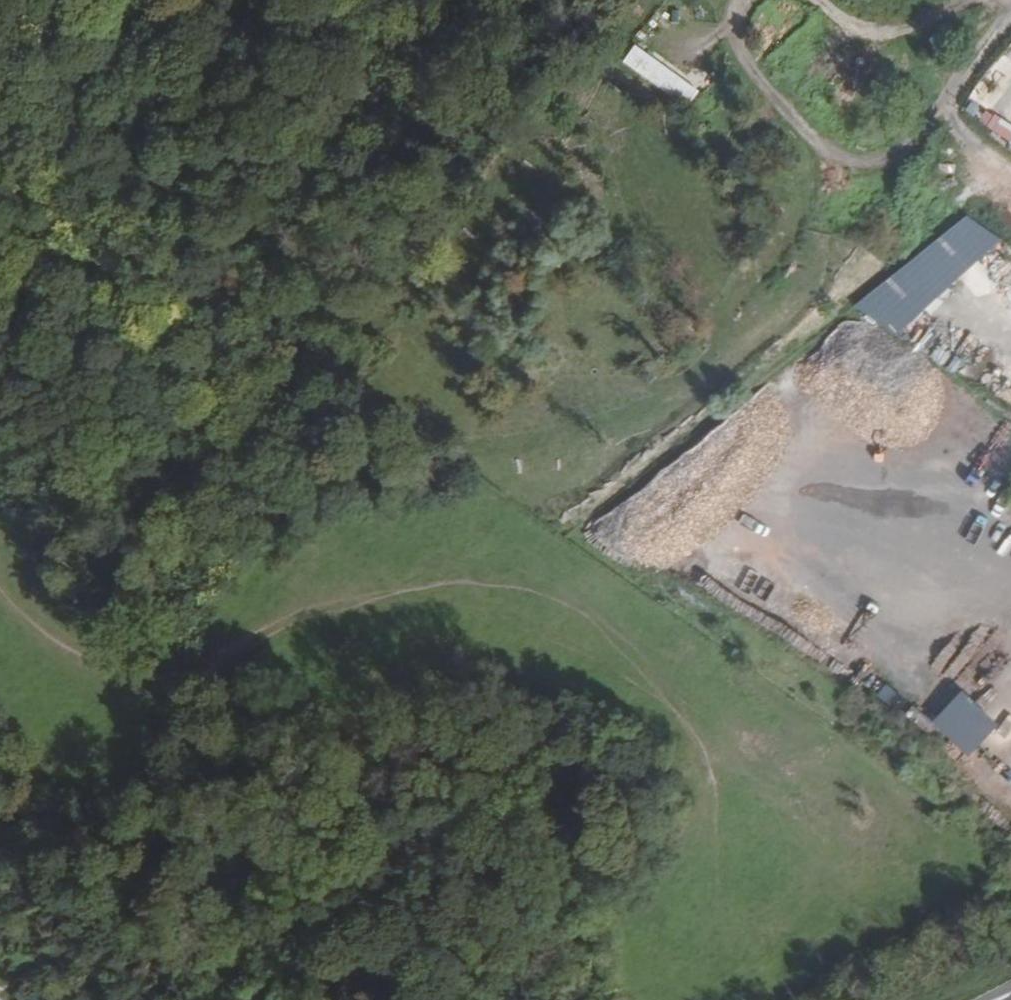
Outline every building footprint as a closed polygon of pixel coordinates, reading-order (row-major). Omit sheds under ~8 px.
[(643,72),(684,103),(697,86),(656,55),(643,72)] [(856,296),(884,333),(997,248),(969,210),(856,296)] [(963,754),(994,722),(958,687),(927,720),(963,754)]
